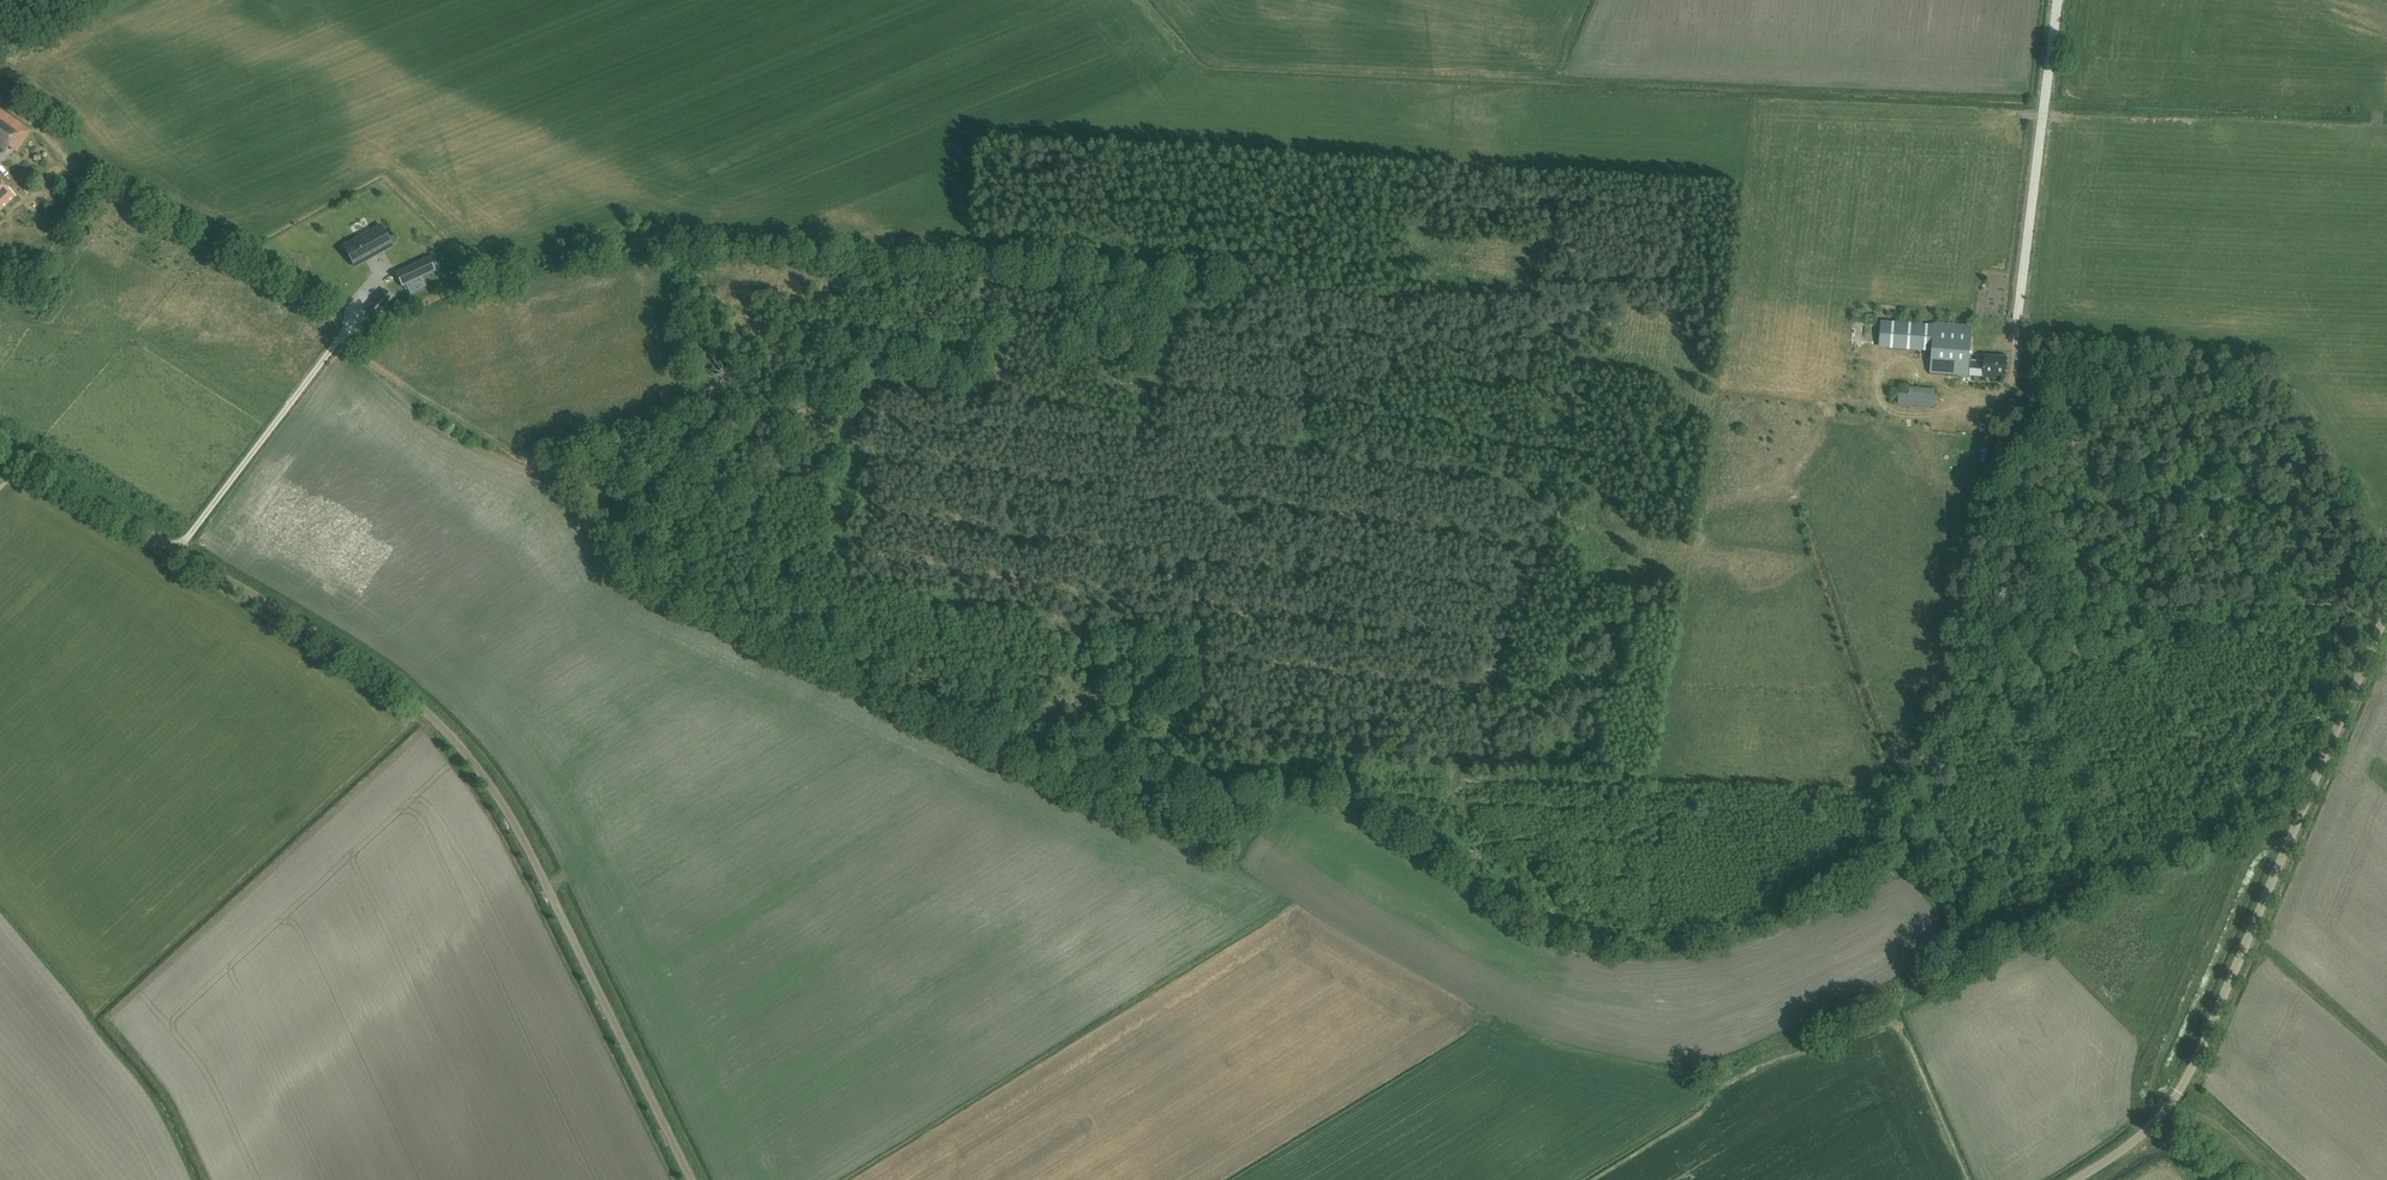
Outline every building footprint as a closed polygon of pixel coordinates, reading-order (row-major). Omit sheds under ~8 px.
[(16,151),(32,130),(0,108),(0,146),(6,149),(8,147),(16,151)] [(33,189),(48,179),(40,166),(24,176),(33,189)] [(15,196),(0,180),(0,210),(15,196)] [(381,225),(343,246),(354,267),(392,246),(381,225)] [(396,272),(395,272),(402,287),(403,287),(402,286),(434,272),(435,272),(428,257),(396,272)] [(384,289),(376,298),(385,306),(393,297),(391,298),(383,291),(385,290),(384,289)] [(2006,374),(2007,356),(1984,355),(1983,362),(1970,361),(1972,325),(1930,323),(1930,325),(1933,325),(1929,372),(1983,376),(1983,377),(1997,378),(1998,374),(2006,374)] [(1867,332),(1856,331),(1855,341),(1867,342),(1867,332)] [(1934,406),(1935,390),(1909,388),(1908,395),(1899,394),(1898,403),(1934,406)]
